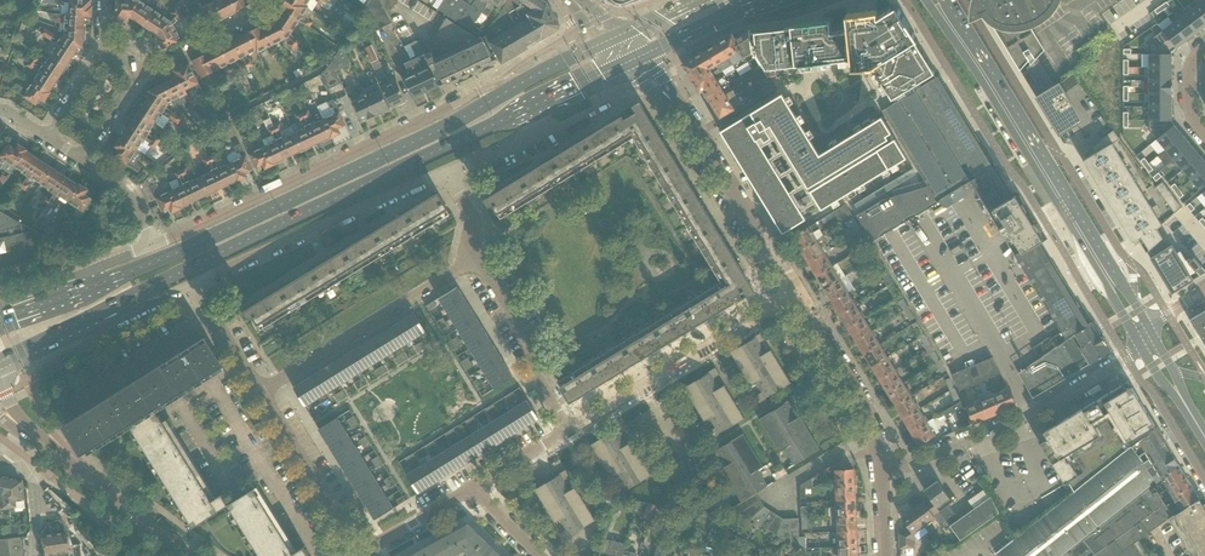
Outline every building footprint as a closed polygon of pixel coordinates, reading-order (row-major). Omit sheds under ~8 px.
[(57,5),(65,6),(65,2),(70,3),(69,14),(69,15),(70,15),(70,16),(85,16),(92,17),(93,6),(91,6),(91,1),(92,1),(92,0),(89,0),(58,0),(57,5)] [(131,18),(137,0),(118,0),(117,18),(127,19),(127,17),(131,18)] [(144,27),(156,10),(142,1),(143,0),(137,0),(131,18),(132,18),(137,21),(137,23),(144,27)] [(212,2),(201,8),(209,23),(210,25),(224,18),(224,17),(215,0),(211,0),(212,2)] [(224,17),(237,10),(232,0),(215,0),(224,17)] [(237,10),(238,11),(252,4),(250,0),(232,0),(237,10)] [(285,11),(300,21),(310,27),(314,22),(308,19),(307,21),(302,18),(309,8),(298,0),(288,0),(282,9),(285,11)] [(381,0),(371,0),(366,8),(377,31),(391,24),(385,12),(387,11),(381,0)] [(387,11),(393,8),(398,0),(381,0),(387,11)] [(427,3),(436,9),(439,3),(438,3),(440,0),(429,0),(427,3)] [(513,20),(508,27),(503,24),(494,37),(494,38),(505,57),(538,37),(555,11),(538,0),(482,0),(513,20)] [(1028,21),(1045,11),(1053,0),(977,0),(978,2),(977,6),(976,14),(983,11),(1020,70),(1024,65),(1029,60),(1030,63),(1030,64),(1035,59),(1045,49),(1030,25),(1028,21)] [(1194,7),(1204,22),(1204,0),(1203,0),(1194,7)] [(193,2),(181,12),(182,14),(184,16),(187,14),(189,18),(198,12),(193,2)] [(1166,2),(1160,6),(1163,10),(1169,6),(1166,2)] [(725,128),(720,131),(730,148),(751,181),(768,210),(771,215),(783,233),(806,219),(821,210),(906,158),(881,117),(879,113),(882,111),(898,101),(936,77),(933,72),(935,71),(918,43),(917,43),(915,39),(918,37),(915,32),(913,30),(908,21),(907,19),(900,9),(900,7),(897,4),(894,5),(878,15),(878,9),(874,10),(871,10),(868,11),(865,11),(846,13),(847,21),(848,25),(848,29),(831,31),(830,21),(791,25),(791,27),(787,27),(756,30),(756,31),(755,31),(755,32),(750,33),(750,31),(751,31),(751,30),(749,30),(749,31),(751,53),(761,68),(775,91),(778,96),(768,102),(763,105),(754,111),(749,114),(739,120),(735,123),(725,128)] [(1160,6),(1154,10),(1157,14),(1163,10),(1160,6)] [(1183,15),(1197,32),(1204,26),(1204,22),(1194,7),(1183,15)] [(153,31),(158,35),(182,14),(181,12),(177,8),(171,13),(173,15),(169,19),(156,10),(144,27),(151,32),(153,31)] [(285,11),(277,23),(293,41),(297,45),(301,42),(297,37),(295,39),(292,34),(300,21),(285,11)] [(65,22),(64,31),(86,32),(86,24),(85,22),(85,16),(70,16),(70,15),(52,14),(52,21),(59,21),(59,18),(64,18),(64,22),(65,22)] [(182,14),(158,35),(160,39),(159,40),(163,49),(181,40),(180,38),(174,24),(179,20),(181,22),(186,18),(184,16),(182,14)] [(1183,15),(1173,23),(1186,40),(1197,32),(1183,15)] [(431,52),(426,54),(428,59),(430,64),(436,75),(441,86),(442,86),(451,81),(495,61),(496,60),(490,50),(483,39),(481,40),(478,38),(446,18),(432,40),(439,56),(441,59),(435,62),(434,58),(433,56),(431,52)] [(277,23),(265,29),(273,46),(287,39),(291,43),(289,45),(293,49),(297,45),(293,41),(277,23)] [(1173,23),(1162,31),(1176,48),(1186,40),(1173,23)] [(263,26),(249,33),(250,34),(259,53),(270,47),(272,52),(270,53),(272,58),(278,56),(275,51),(272,46),(273,46),(265,29),(263,26)] [(45,27),(41,33),(56,40),(76,53),(79,48),(84,48),(84,41),(86,40),(86,32),(64,31),(64,35),(63,35),(61,38),(45,27)] [(733,33),(682,64),(699,92),(703,89),(706,87),(723,77),(725,78),(726,76),(736,70),(739,75),(734,79),(750,106),(775,91),(761,68),(751,53),(749,31),(736,39),(733,33)] [(1162,31),(1149,41),(1149,54),(1171,54),(1171,52),(1176,48),(1162,31)] [(56,48),(51,55),(69,67),(73,60),(73,58),(76,53),(56,40),(41,33),(41,34),(57,44),(55,47),(56,48)] [(236,41),(235,41),(248,68),(254,65),(251,60),(249,61),(246,56),(257,51),(258,53),(259,53),(250,34),(249,34),(236,41)] [(235,41),(222,48),(230,65),(241,59),(243,64),(241,65),(244,70),(248,68),(235,41)] [(410,44),(405,46),(411,60),(416,57),(410,44)] [(333,60),(331,63),(336,72),(351,65),(342,46),(342,45),(333,60)] [(365,49),(371,63),(378,60),(372,46),(365,49)] [(222,48),(208,55),(216,71),(222,82),(227,80),(224,74),(221,75),(219,70),(230,65),(222,48)] [(416,57),(411,60),(426,91),(431,89),(432,90),(438,87),(437,86),(439,85),(429,65),(430,64),(426,54),(425,53),(416,57)] [(216,71),(208,55),(208,54),(193,61),(202,79),(213,73),(216,78),(213,79),(216,85),(222,82),(216,71)] [(1142,54),(1142,67),(1149,67),(1171,67),(1171,54),(1149,54),(1142,54)] [(34,55),(30,61),(58,80),(62,74),(64,74),(69,67),(51,55),(47,62),(46,61),(44,64),(39,61),(41,59),(34,55)] [(426,91),(411,60),(404,63),(410,74),(404,77),(413,97),(415,96),(417,98),(420,96),(420,94),(426,91)] [(39,75),(33,83),(51,94),(56,86),(55,84),(58,80),(30,61),(27,66),(34,71),(36,68),(40,71),(37,74),(39,75)] [(184,66),(175,71),(178,77),(185,91),(185,90),(196,85),(196,86),(198,90),(195,91),(199,98),(205,95),(199,84),(200,83),(195,74),(190,63),(189,64),(190,65),(185,68),(184,66)] [(1149,80),(1171,80),(1171,67),(1149,67),(1149,80)] [(1022,74),(1036,97),(1044,93),(1040,87),(1039,87),(1028,70),(1022,74)] [(406,101),(396,79),(389,82),(385,74),(378,78),(393,109),(394,108),(394,107),(396,105),(397,107),(405,103),(404,101),(406,101)] [(876,204),(857,215),(872,241),(884,234),(941,201),(940,200),(941,199),(962,187),(969,182),(971,182),(977,191),(982,200),(1003,234),(1007,242),(1015,254),(1025,248),(1035,242),(1036,243),(1040,240),(1042,239),(1041,238),(1036,229),(1035,228),(1034,226),(1029,218),(1029,217),(1023,208),(1022,207),(1016,197),(1016,196),(1014,197),(940,75),(936,77),(898,101),(882,111),(928,186),(884,200),(876,204)] [(171,79),(163,83),(173,101),(180,97),(181,99),(184,97),(186,102),(184,103),(187,109),(193,106),(185,91),(178,77),(173,80),(171,79)] [(706,87),(703,89),(704,90),(710,100),(709,100),(711,103),(732,90),(725,78),(723,77),(706,87)] [(366,79),(361,82),(376,114),(382,112),(384,113),(388,111),(389,108),(390,108),(377,82),(369,85),(366,79)] [(1149,93),(1171,93),(1171,80),(1149,80),(1149,93)] [(376,114),(361,82),(360,82),(362,86),(355,89),(357,94),(351,97),(362,120),(367,118),(368,118),(376,114)] [(51,94),(33,83),(27,93),(22,90),(24,88),(17,84),(13,90),(37,105),(41,98),(46,101),(51,94)] [(151,95),(146,103),(163,115),(178,124),(182,118),(167,108),(168,108),(170,105),(168,104),(169,103),(173,101),(163,83),(156,87),(156,89),(150,92),(151,95)] [(1036,97),(1042,106),(1054,125),(1056,124),(1057,125),(1058,126),(1063,128),(1065,127),(1066,126),(1068,129),(1081,121),(1059,84),(1044,93),(1036,97)] [(732,90),(711,103),(713,107),(714,106),(719,115),(720,117),(722,116),(741,104),(732,90)] [(1149,106),(1171,106),(1171,93),(1149,93),(1149,106)] [(335,112),(324,118),(333,137),(340,133),(338,128),(345,124),(333,99),(327,102),(330,109),(333,108),(335,112)] [(142,106),(136,115),(154,127),(160,117),(161,118),(163,115),(146,103),(144,105),(142,106)] [(634,138),(638,146),(658,134),(639,103),(633,107),(635,113),(623,120),(622,118),(613,123),(626,143),(634,138)] [(1149,119),(1171,120),(1171,106),(1149,106),(1149,119)] [(193,107),(187,111),(192,117),(198,113),(193,107)] [(308,109),(303,112),(317,142),(322,140),(324,141),(333,137),(324,118),(315,122),(314,120),(311,122),(309,117),(312,116),(308,109)] [(301,128),(294,132),(303,151),(311,147),(311,145),(317,142),(303,112),(296,115),(299,122),(302,121),(304,125),(301,127),(301,128)] [(134,121),(131,126),(158,144),(162,139),(156,135),(154,137),(150,134),(152,131),(151,130),(154,127),(136,115),(133,119),(134,121)] [(270,118),(264,121),(267,128),(273,126),(270,118)] [(1149,130),(1157,139),(1174,125),(1171,122),(1171,120),(1149,119),(1149,130)] [(273,126),(287,156),(294,153),(295,155),(303,151),(294,132),(287,135),(286,134),(283,135),(281,131),(283,130),(280,123),(273,126)] [(594,162),(626,143),(613,123),(582,142),(594,162)] [(1174,125),(1157,140),(1165,150),(1182,135),(1174,125)] [(125,132),(121,139),(138,150),(143,143),(144,144),(146,141),(150,143),(149,146),(155,150),(158,144),(131,126),(129,129),(127,131),(125,132)] [(271,136),(262,140),(265,145),(264,146),(273,165),(282,161),(282,159),(287,156),(280,140),(273,126),(267,128),(271,136)] [(1138,239),(1146,252),(1147,252),(1149,250),(1162,238),(1157,229),(1162,224),(1112,143),(1120,139),(1113,130),(1091,147),(1094,153),(1083,160),(1132,242),(1138,239)] [(638,146),(658,178),(677,166),(658,134),(638,146)] [(1182,135),(1165,150),(1174,160),(1191,145),(1182,135)] [(273,165),(264,146),(253,151),(251,147),(253,145),(250,138),(243,142),(255,167),(263,163),(265,169),(273,165)] [(119,141),(115,147),(120,150),(116,157),(138,172),(142,166),(137,162),(143,153),(138,150),(121,139),(119,141)] [(563,181),(594,162),(582,142),(551,161),(563,181)] [(242,156),(231,162),(240,181),(247,177),(245,172),(252,168),(240,143),(234,146),(238,153),(240,152),(242,156)] [(13,166),(24,149),(17,144),(14,149),(7,145),(0,155),(0,164),(3,159),(13,166)] [(1191,145),(1174,160),(1183,170),(1199,155),(1191,145)] [(24,149),(13,166),(21,171),(20,173),(23,175),(20,179),(18,178),(14,184),(19,187),(38,160),(37,159),(33,156),(32,154),(24,149)] [(216,153),(210,156),(224,186),(229,184),(230,185),(240,181),(231,162),(222,165),(222,164),(219,166),(216,162),(219,160),(216,153)] [(1183,170),(1191,180),(1204,168),(1204,162),(1199,155),(1183,170)] [(209,172),(201,176),(210,195),(217,191),(217,189),(224,186),(210,156),(203,159),(206,166),(209,165),(211,169),(208,171),(209,172)] [(1144,158),(1140,161),(1145,167),(1149,164),(1144,158)] [(38,160),(19,187),(24,191),(28,185),(26,183),(29,179),(30,179),(33,182),(34,180),(41,184),(52,167),(45,162),(43,163),(38,160)] [(532,200),(563,181),(551,161),(520,180),(532,200)] [(1149,164),(1145,167),(1149,173),(1153,170),(1149,164)] [(187,166),(180,170),(194,200),(200,198),(202,199),(210,195),(201,176),(194,179),(193,178),(190,180),(188,175),(190,174),(187,166)] [(658,178),(678,211),(697,199),(677,166),(658,178)] [(44,195),(40,201),(46,205),(64,177),(59,174),(59,171),(52,167),(41,184),(47,189),(47,190),(49,192),(46,197),(44,195)] [(1191,180),(1200,190),(1204,185),(1204,168),(1191,180)] [(180,186),(171,190),(180,209),(188,205),(189,203),(194,200),(180,170),(175,172),(178,180),(181,178),(183,183),(179,184),(180,186)] [(1158,173),(1153,177),(1156,181),(1161,176),(1158,173)] [(64,177),(46,205),(51,208),(55,202),(52,201),(53,200),(56,196),(56,197),(59,199),(60,197),(68,202),(80,185),(71,179),(69,180),(65,177),(64,177)] [(501,219),(532,200),(520,180),(486,201),(489,207),(493,206),(497,213),(498,213),(501,219)] [(180,209),(171,190),(160,195),(158,190),(161,189),(157,182),(150,186),(162,211),(170,207),(172,213),(180,209)] [(1162,182),(1160,184),(1155,187),(1174,213),(1182,207),(1162,182)] [(1175,183),(1171,186),(1175,192),(1179,189),(1175,183)] [(80,185),(68,202),(79,209),(76,214),(73,212),(69,218),(75,222),(90,199),(83,195),(87,190),(80,185)] [(962,187),(941,199),(944,205),(953,199),(954,201),(967,194),(964,189),(962,187)] [(1179,189),(1175,192),(1179,198),(1183,195),(1179,189)] [(1196,197),(1204,207),(1204,190),(1202,193),(1196,197)] [(438,194),(407,213),(419,233),(450,214),(438,194)] [(678,211),(697,243),(717,231),(697,199),(678,211)] [(1190,203),(1186,206),(1191,212),(1195,209),(1190,203)] [(846,205),(834,212),(842,225),(854,218),(846,205)] [(36,259),(34,249),(33,249),(29,232),(25,233),(24,228),(21,228),(21,226),(20,224),(20,223),(0,211),(0,266),(36,259)] [(41,212),(33,225),(40,229),(48,215),(41,212)] [(407,213),(375,232),(387,252),(419,233),(407,213)] [(854,218),(845,223),(853,236),(856,234),(861,231),(854,218)] [(801,249),(801,250),(823,236),(824,235),(817,222),(793,237),(797,243),(795,244),(799,250),(801,249)] [(697,243),(717,275),(736,263),(717,231),(697,243)] [(861,231),(856,234),(863,245),(868,242),(861,231)] [(375,232),(344,251),(356,271),(387,252),(375,232)] [(801,250),(809,263),(825,253),(831,249),(823,236),(801,250)] [(1149,250),(1147,252),(1151,257),(1150,258),(1172,293),(1193,280),(1190,275),(1172,245),(1168,247),(1162,238),(1149,250)] [(1025,248),(1015,254),(1027,274),(1058,325),(1062,331),(1066,337),(1090,322),(1083,311),(1040,240),(1036,243),(1035,242),(1025,248)] [(871,248),(867,251),(873,260),(873,259),(877,257),(871,248)] [(344,251),(312,271),(324,291),(356,271),(344,251)] [(809,263),(817,276),(833,266),(825,253),(809,263)] [(873,259),(873,260),(873,261),(879,270),(883,267),(877,257),(873,259)] [(1188,262),(1199,276),(1204,273),(1204,271),(1194,257),(1188,262)] [(721,282),(716,286),(728,305),(734,302),(732,299),(744,292),(749,297),(755,293),(736,263),(717,275),(721,282)] [(833,266),(817,276),(821,282),(819,283),(823,290),(840,279),(845,276),(838,263),(833,266)] [(312,271),(281,290),(293,310),(324,291),(312,271)] [(887,273),(882,276),(889,286),(889,285),(893,283),(887,273)] [(829,295),(832,302),(848,292),(840,279),(823,290),(827,296),(829,295)] [(889,285),(889,286),(894,295),(899,292),(893,283),(889,285)] [(448,292),(438,298),(445,308),(454,302),(463,297),(457,286),(448,292)] [(716,286),(684,305),(696,324),(728,305),(716,286)] [(293,310),(281,290),(245,311),(249,317),(254,316),(258,323),(261,329),(293,310)] [(832,302),(840,315),(856,305),(848,292),(832,302)] [(454,302),(445,308),(451,318),(461,312),(470,307),(464,297),(463,297),(454,302)] [(899,302),(905,311),(910,308),(904,298),(899,302)] [(427,306),(430,310),(436,306),(433,302),(427,306)] [(684,305),(653,324),(665,343),(696,324),(684,305)] [(840,315),(848,328),(864,318),(856,305),(840,315)] [(461,312),(451,318),(457,328),(467,322),(476,317),(470,307),(461,312)] [(905,311),(904,312),(910,321),(915,318),(909,308),(905,311)] [(1189,320),(1194,327),(1193,328),(1195,330),(1197,329),(1201,335),(1199,336),(1200,339),(1201,338),(1204,345),(1204,310),(1201,313),(1189,320)] [(413,313),(404,319),(410,328),(416,338),(426,332),(414,313),(413,313)] [(467,322),(457,328),(463,338),(473,332),(482,327),(476,317),(467,322)] [(437,321),(437,322),(440,326),(446,322),(443,318),(437,321)] [(848,328),(856,341),(872,331),(864,318),(848,328)] [(403,320),(394,325),(400,334),(406,344),(416,338),(410,328),(404,319),(403,320)] [(1040,358),(1019,373),(1027,387),(1033,398),(1034,397),(1111,351),(1092,321),(1091,321),(1090,322),(1066,337),(1054,345),(1055,347),(1040,358)] [(440,326),(442,330),(448,326),(446,322),(440,326)] [(653,324),(621,343),(633,363),(665,343),(653,324)] [(393,326),(384,332),(390,341),(395,350),(406,344),(400,334),(394,325),(393,326)] [(919,325),(914,328),(920,337),(925,335),(919,325)] [(473,332),(463,338),(470,348),(479,343),(488,337),(482,327),(473,332)] [(856,341),(864,354),(879,344),(872,331),(856,341)] [(1062,331),(1050,339),(1054,345),(1066,337),(1062,331)] [(383,332),(374,338),(379,347),(385,356),(395,350),(390,341),(384,332),(383,332)] [(755,397),(759,403),(767,399),(766,398),(791,382),(771,351),(766,354),(759,344),(766,340),(762,332),(754,337),(754,338),(730,353),(751,386),(756,382),(762,392),(755,397)] [(920,337),(926,347),(930,344),(925,335),(920,337)] [(65,423),(63,424),(72,438),(82,454),(88,450),(89,450),(133,422),(137,429),(156,417),(152,410),(155,409),(223,366),(224,366),(206,336),(136,380),(129,384),(120,389),(113,393),(69,421),(65,423)] [(479,343),(470,348),(476,359),(485,353),(495,347),(494,347),(488,337),(479,343)] [(1048,337),(1033,348),(1040,358),(1055,347),(1048,337)] [(373,338),(364,344),(369,353),(375,363),(385,356),(379,347),(374,338),(373,338)] [(452,345),(452,346),(454,350),(461,346),(458,342),(452,345)] [(621,343),(590,362),(602,382),(633,363),(621,343)] [(363,344),(354,350),(359,359),(365,369),(375,363),(369,353),(364,344),(363,344)] [(864,354),(871,367),(887,357),(879,344),(864,354)] [(485,353),(476,359),(482,369),(492,363),(501,357),(495,347),(485,353)] [(353,351),(344,356),(349,366),(355,375),(365,369),(359,359),(354,350),(353,351)] [(934,351),(930,354),(935,363),(936,363),(940,360),(934,351)] [(403,353),(399,356),(402,362),(407,359),(403,353)] [(343,357),(334,363),(339,372),(345,381),(355,375),(349,366),(344,356),(343,357)] [(492,363),(482,369),(488,379),(498,373),(507,367),(501,357),(492,363)] [(871,367),(879,379),(895,370),(887,357),(871,367)] [(974,385),(1000,374),(993,357),(967,368),(974,385)] [(462,361),(464,366),(470,362),(468,358),(462,361)] [(936,363),(935,363),(941,373),(946,370),(940,360),(936,363)] [(602,382),(590,362),(558,382),(570,401),(602,382)] [(328,366),(323,369),(329,378),(335,388),(345,381),(339,372),(334,363),(333,363),(328,366)] [(498,373),(488,379),(495,389),(504,383),(513,377),(507,367),(498,373)] [(709,432),(713,438),(720,434),(720,433),(745,418),(725,385),(719,389),(713,379),(719,375),(715,368),(708,373),(708,374),(684,389),(704,421),(709,418),(715,428),(709,432)] [(967,368),(953,374),(960,391),(974,385),(967,368)] [(322,370),(313,375),(319,384),(325,394),(335,388),(329,378),(323,369),(322,370)] [(881,387),(885,393),(903,383),(895,370),(879,379),(883,386),(881,387)] [(313,375),(303,381),(309,391),(315,400),(325,394),(319,384),(313,375)] [(363,378),(359,380),(362,387),(367,384),(363,378)] [(480,378),(474,381),(477,386),(483,382),(480,378)] [(950,378),(945,380),(949,390),(954,388),(950,378)] [(359,380),(354,383),(358,389),(362,387),(359,380)] [(303,381),(293,388),(299,397),(305,406),(315,400),(309,391),(303,381)] [(1047,439),(1039,443),(1064,484),(1068,481),(1073,490),(1074,492),(1135,443),(1154,428),(1154,427),(1155,426),(1128,381),(1043,432),(1047,439)] [(485,386),(483,382),(477,386),(479,390),(485,386)] [(891,400),(895,405),(910,396),(903,383),(885,393),(889,401),(891,400)] [(954,388),(949,390),(954,401),(959,399),(954,388)] [(1008,388),(994,394),(1001,411),(1015,405),(1008,388)] [(343,390),(339,393),(342,399),(347,396),(343,390)] [(514,392),(509,395),(513,401),(517,398),(514,392)] [(339,393),(334,395),(338,402),(342,399),(339,393)] [(994,394),(980,399),(988,417),(1001,411),(994,394)] [(895,405),(903,418),(918,409),(910,396),(895,405)] [(788,467),(789,468),(820,449),(800,416),(794,419),(788,409),(795,405),(791,398),(783,403),(783,404),(759,419),(779,452),(785,449),(794,464),(788,467)] [(988,417),(980,399),(966,405),(974,423),(988,417)] [(527,400),(517,406),(523,415),(529,425),(539,418),(533,409),(527,400)] [(960,402),(944,411),(945,412),(953,432),(970,425),(961,401),(960,402)] [(517,406),(507,412),(513,422),(519,431),(529,425),(523,415),(517,406)] [(903,418),(910,431),(926,422),(918,409),(903,418)] [(507,412),(497,419),(503,428),(509,437),(519,431),(513,422),(507,412)] [(137,429),(134,431),(193,527),(228,504),(260,555),(310,555),(304,546),(301,547),(297,541),(293,543),(290,545),(254,488),(229,503),(223,493),(220,495),(216,488),(208,493),(159,415),(156,417),(137,429)] [(353,416),(347,420),(349,424),(355,420),(353,416)] [(337,417),(319,429),(325,439),(334,434),(343,428),(344,427),(337,417)] [(497,419),(487,425),(493,434),(498,443),(509,437),(503,428),(497,419)] [(355,420),(349,424),(352,428),(358,425),(355,420)] [(259,422),(253,426),(257,432),(263,428),(259,422)] [(926,422),(910,431),(911,432),(909,433),(913,439),(914,438),(918,445),(934,435),(926,422)] [(616,489),(620,496),(627,491),(627,490),(652,475),(632,442),(626,445),(620,435),(626,431),(622,424),(615,429),(615,430),(590,445),(611,478),(616,474),(623,485),(616,489)] [(487,425),(477,431),(483,440),(488,450),(498,443),(493,434),(487,425)] [(334,434),(325,439),(331,449),(340,444),(349,438),(350,437),(344,427),(343,428),(334,434)] [(1094,554),(1093,553),(1094,553),(1090,549),(1083,540),(1178,464),(1175,459),(1173,456),(1170,451),(1156,427),(1154,428),(1135,443),(1074,492),(1022,533),(1013,540),(1002,549),(997,553),(999,555),(1092,555),(1094,554)] [(454,429),(450,432),(453,438),(458,435),(454,429)] [(477,431),(467,437),(473,447),(478,456),(488,450),(483,440),(477,431)] [(450,432),(445,434),(449,441),(453,438),(450,432)] [(721,469),(741,502),(773,483),(772,482),(767,485),(757,470),(763,467),(743,433),(719,448),(718,447),(710,452),(714,459),(721,455),(727,465),(721,469)] [(340,444),(331,449),(337,459),(346,454),(355,448),(356,448),(350,437),(349,438),(340,444)] [(365,437),(359,440),(362,445),(367,441),(368,441),(365,437)] [(467,437),(457,443),(457,444),(463,453),(468,462),(478,456),(473,447),(467,437)] [(367,441),(362,445),(364,449),(370,445),(368,441),(367,441)] [(434,442),(430,444),(433,450),(438,448),(434,442)] [(457,443),(447,450),(452,459),(458,468),(460,467),(468,462),(463,453),(457,444),(457,443)] [(430,444),(425,447),(429,453),(433,450),(430,444)] [(346,454),(337,459),(344,469),(352,464),(361,458),(362,458),(356,448),(355,448),(346,454)] [(447,450),(437,456),(442,465),(448,475),(458,468),(452,459),(447,450)] [(414,454),(410,456),(414,463),(418,460),(414,454)] [(437,456),(427,462),(432,471),(438,481),(448,475),(442,465),(437,456)] [(377,457),(371,460),(374,465),(380,461),(378,457),(377,457)] [(352,464),(344,469),(350,479),(358,474),(368,468),(369,468),(362,458),(361,458),(352,464)] [(845,458),(827,468),(829,472),(834,471),(835,477),(835,486),(855,485),(855,477),(853,477),(853,469),(850,469),(845,458)] [(380,461),(374,465),(377,469),(382,465),(383,465),(380,461)] [(427,462),(416,468),(422,478),(428,487),(438,481),(432,471),(427,462)] [(1092,555),(1115,555),(1116,555),(1122,551),(1128,547),(1133,543),(1138,539),(1139,540),(1141,538),(1158,526),(1168,519),(1167,518),(1175,512),(1198,497),(1196,494),(1196,493),(1191,484),(1178,464),(1083,540),(1090,549),(1094,553),(1093,553),(1094,554),(1092,555)] [(784,467),(772,475),(776,481),(788,474),(784,467)] [(358,474),(350,479),(356,489),(365,484),(374,478),(375,478),(369,468),(368,468),(358,474)] [(416,468),(406,475),(418,493),(426,488),(428,487),(422,478),(416,468)] [(559,533),(563,539),(571,535),(570,534),(595,519),(575,486),(570,489),(563,479),(570,475),(566,469),(559,474),(559,475),(534,490),(554,522),(560,519),(566,529),(559,533)] [(14,508),(15,510),(24,510),(22,474),(0,476),(0,509),(14,508)] [(389,477),(384,480),(386,484),(386,485),(392,481),(393,481),(390,477),(389,477)] [(365,484),(356,489),(362,499),(371,494),(380,489),(381,488),(375,478),(374,478),(365,484)] [(800,488),(806,488),(813,487),(812,478),(800,485),(800,488)] [(392,481),(386,485),(389,489),(395,485),(393,481),(392,481)] [(924,490),(931,499),(936,507),(949,497),(937,481),(924,490)] [(835,486),(830,486),(831,501),(834,501),(836,501),(854,500),(854,493),(856,492),(855,485),(835,486)] [(371,494),(362,499),(369,510),(377,504),(386,499),(387,498),(381,488),(380,489),(371,494)] [(617,502),(616,501),(612,493),(603,498),(609,508),(616,503),(617,502)] [(733,507),(741,512),(760,500),(756,493),(733,507)] [(402,496),(396,500),(399,504),(405,500),(402,496)] [(939,511),(942,514),(960,540),(999,512),(990,497),(959,519),(948,504),(939,511)] [(1198,497),(1175,512),(1167,518),(1168,519),(1190,555),(1204,555),(1204,509),(1198,497)] [(377,504),(369,510),(375,520),(383,515),(392,509),(394,508),(387,498),(386,499),(377,504)] [(712,513),(719,516),(726,503),(719,499),(712,513)] [(924,502),(913,510),(924,527),(942,514),(939,511),(936,507),(931,499),(925,503),(924,502)] [(741,512),(751,519),(764,507),(760,500),(741,512)] [(834,507),(829,508),(829,517),(855,515),(854,500),(836,501),(836,507),(835,507),(834,507)] [(616,503),(609,508),(613,515),(621,511),(616,503)] [(647,503),(643,518),(651,520),(655,505),(654,505),(653,504),(647,503)] [(659,505),(657,515),(664,516),(666,507),(659,505)] [(751,519),(761,525),(771,511),(764,507),(751,519)] [(924,527),(913,510),(901,518),(908,527),(899,533),(900,548),(913,547),(913,541),(917,538),(914,534),(924,527)] [(761,525),(767,529),(777,515),(771,511),(761,525)] [(767,529),(777,535),(783,519),(777,515),(767,529)] [(855,515),(829,517),(830,526),(835,526),(836,526),(837,526),(837,531),(856,530),(855,515)] [(777,535),(792,545),(791,518),(783,519),(777,535)] [(791,518),(792,545),(801,550),(800,548),(800,537),(799,518),(791,518)] [(471,555),(472,555),(486,542),(468,524),(445,537),(455,555),(465,550),(471,555)] [(14,537),(10,525),(0,526),(0,538),(14,537)] [(856,530),(837,531),(838,538),(838,546),(859,545),(858,538),(856,538),(856,530)] [(40,536),(42,555),(68,555),(65,533),(40,536)] [(23,537),(0,539),(0,555),(24,555),(23,537)] [(455,555),(445,537),(422,549),(426,555),(454,555),(455,555)] [(603,538),(599,555),(622,555),(624,550),(625,544),(603,538)] [(1139,540),(1138,539),(1133,543),(1142,555),(1143,555),(1148,553),(1139,540)] [(736,540),(734,553),(740,554),(743,541),(736,540)] [(486,542),(472,555),(501,555),(486,542)] [(1142,555),(1133,543),(1128,547),(1134,555),(1142,555)] [(666,547),(657,545),(654,555),(664,555),(666,547)] [(838,546),(838,549),(839,555),(857,555),(857,553),(859,553),(859,549),(859,545),(838,546)] [(800,548),(801,550),(809,555),(821,555),(820,547),(806,548),(800,548)] [(1128,547),(1122,551),(1126,555),(1134,555),(1128,547)]
